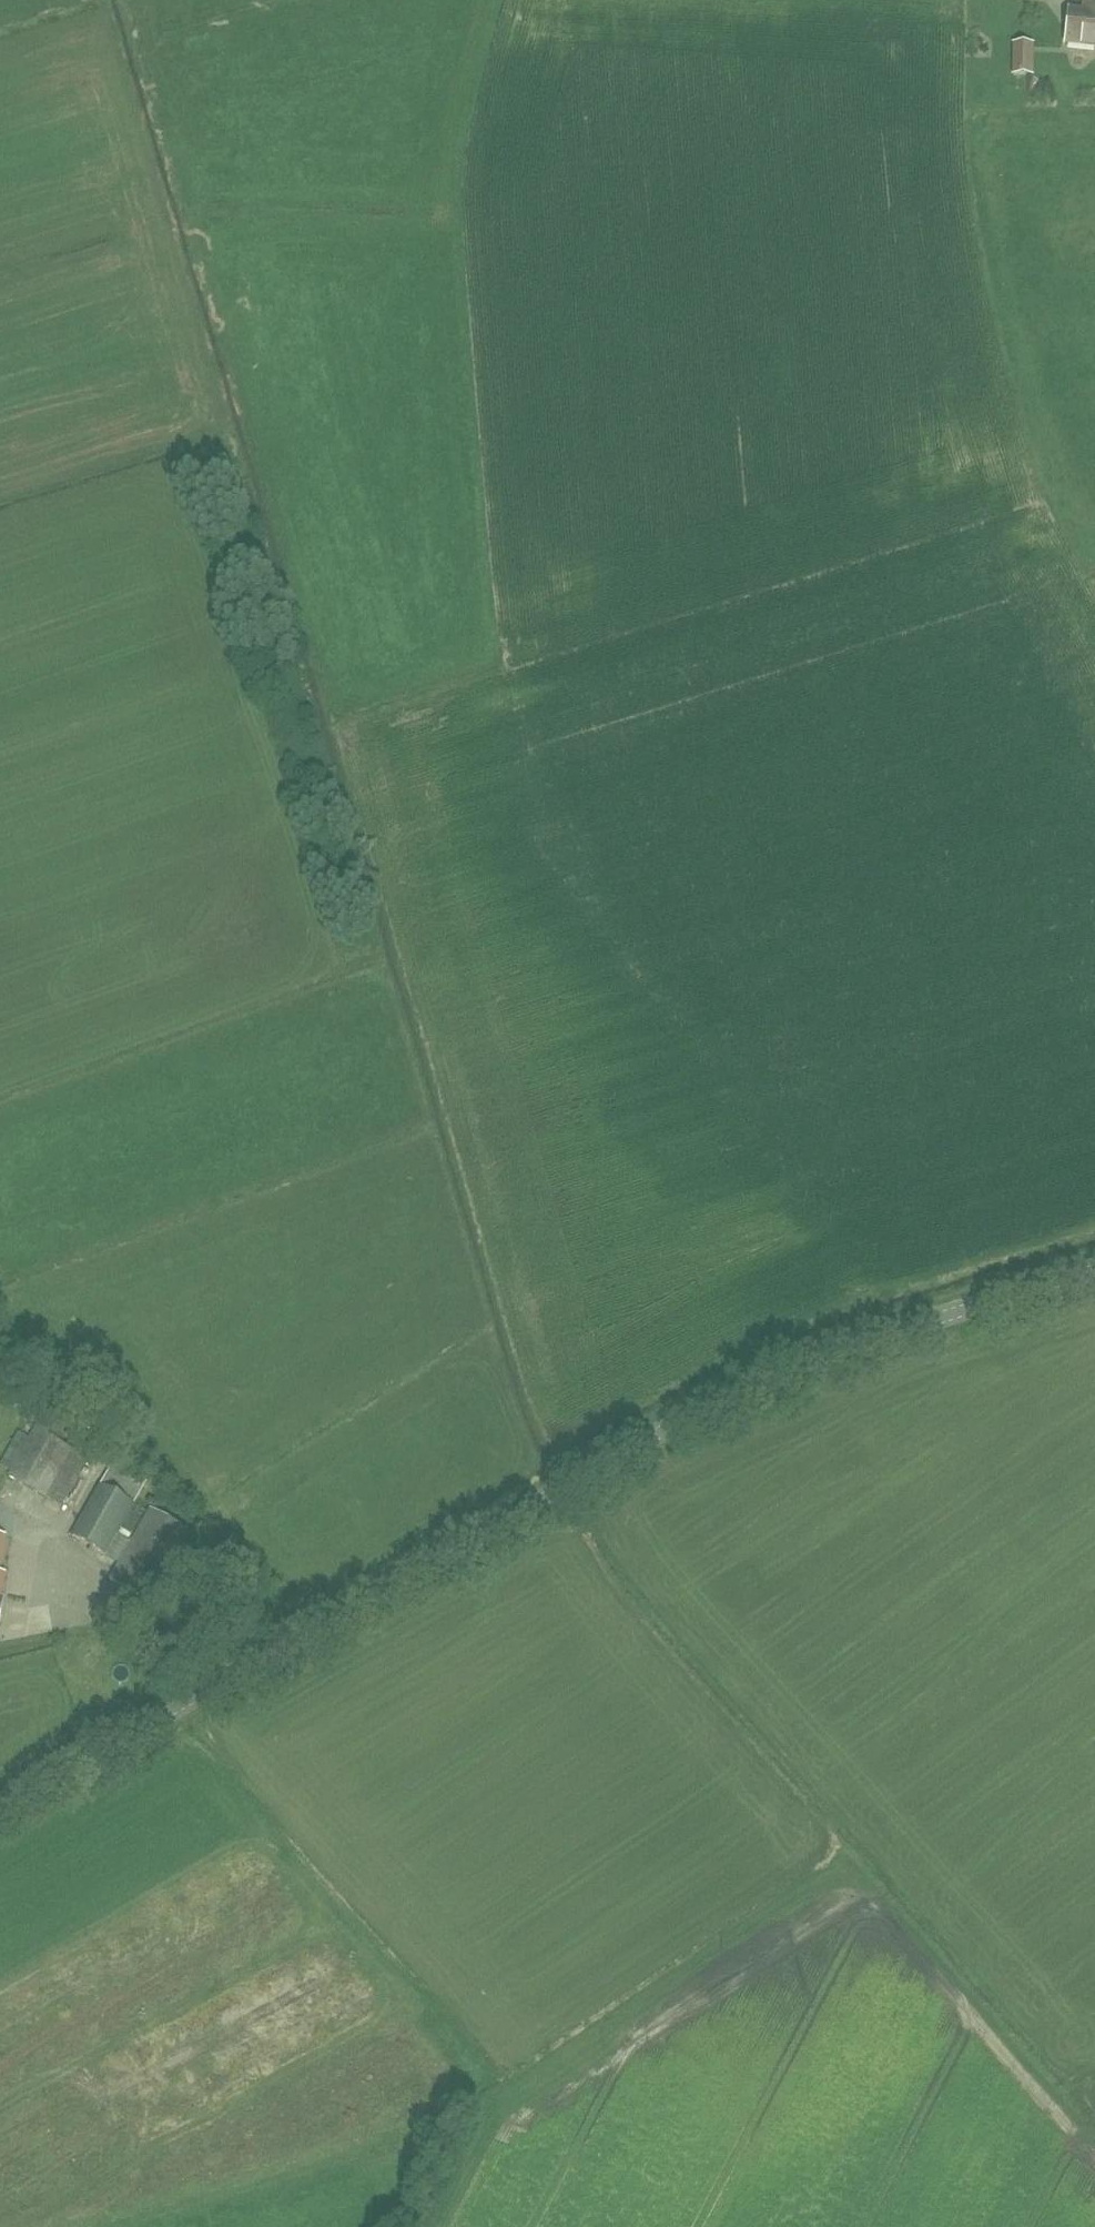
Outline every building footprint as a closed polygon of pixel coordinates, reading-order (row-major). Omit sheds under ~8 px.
[(1066,45),(1094,48),(1094,0),(1084,0),(1082,12),(1070,11),(1066,45)] [(1040,74),(1041,43),(1019,42),(1017,73),(1040,74)] [(88,1459),(62,1445),(83,1405),(53,1391),(8,1477),(62,1508),(88,1459)] [(70,1535),(107,1556),(117,1561),(129,1540),(119,1534),(136,1504),(134,1503),(146,1483),(111,1465),(100,1485),(99,1484),(70,1535)] [(146,1601),(186,1529),(153,1510),(113,1582),(146,1601)] [(2,1599),(0,1599),(3,1581),(43,1587),(51,1536),(0,1528),(0,1611),(2,1599)]
